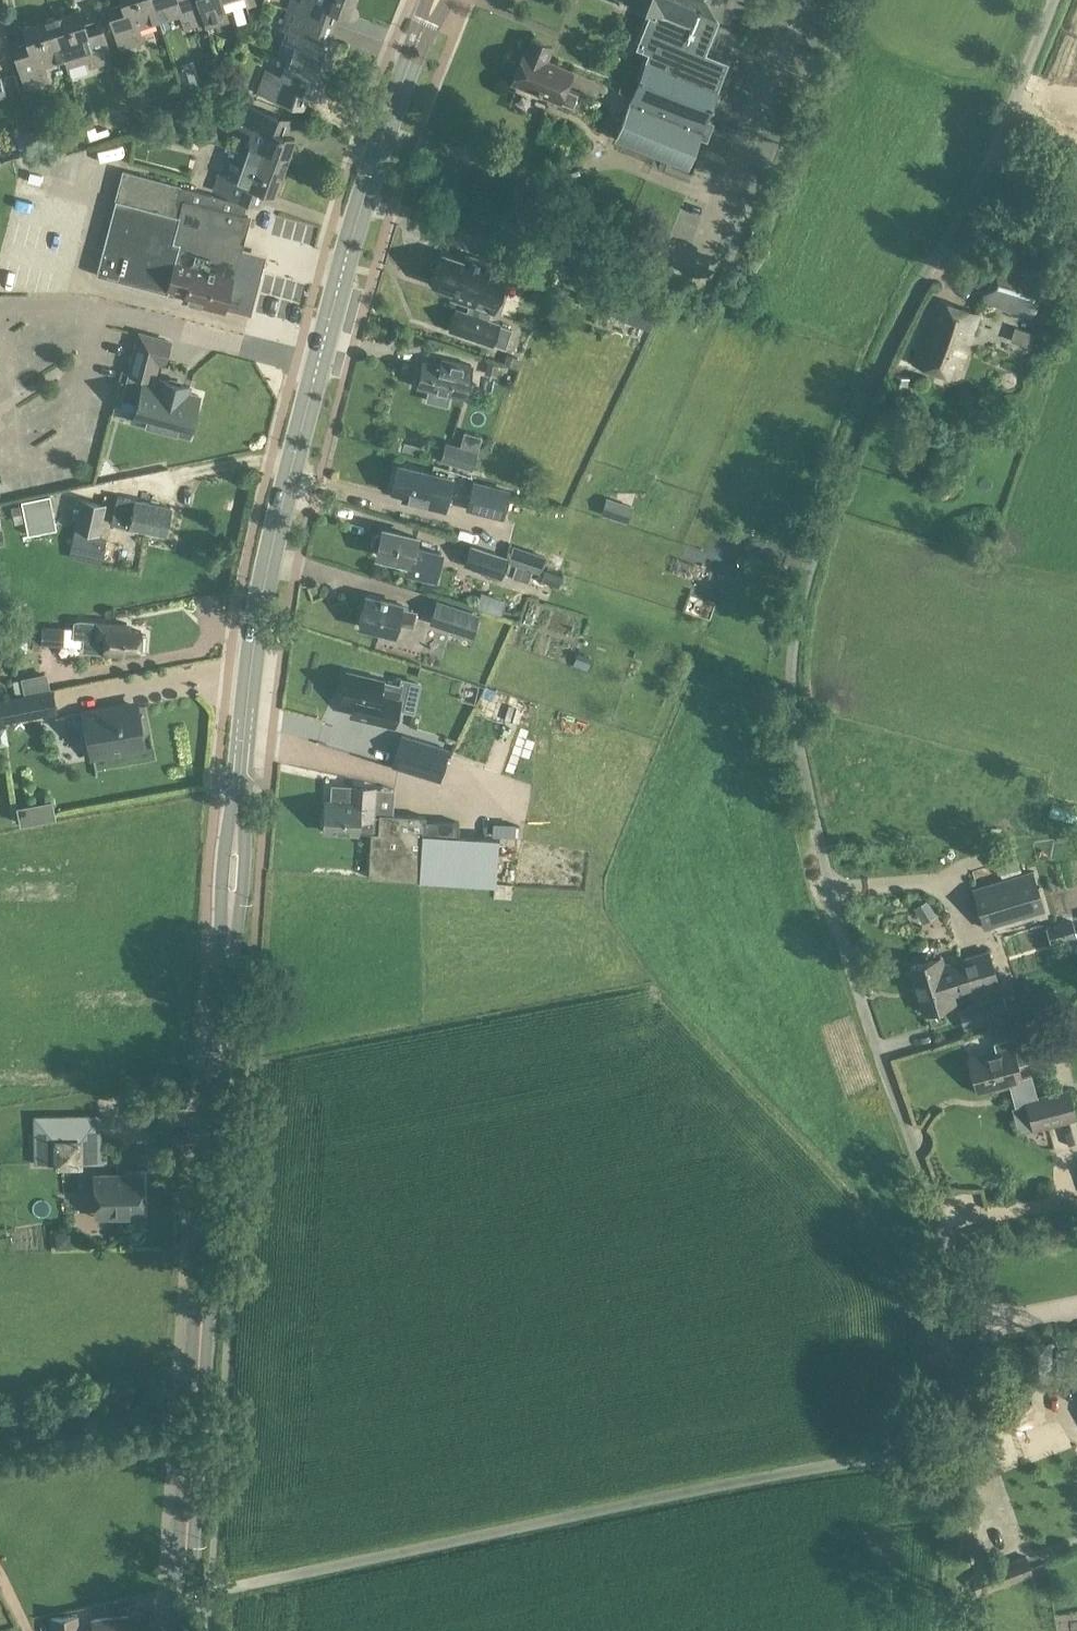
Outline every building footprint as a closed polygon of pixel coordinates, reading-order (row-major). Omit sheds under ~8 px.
[(153,0),(113,0),(107,2),(122,49),(143,42),(138,26),(160,19),(153,0)] [(160,19),(181,13),(186,29),(208,22),(201,0),(153,0),(160,19)] [(208,22),(227,16),(222,0),(201,0),(208,22)] [(289,9),(334,26),(339,12),(349,16),(355,0),(293,0),(289,9)] [(641,76),(638,76),(637,79),(639,80),(616,139),(686,167),(710,108),(712,109),(714,106),(711,105),(728,63),(727,62),(724,68),(701,59),(725,0),(631,0),(659,11),(656,19),(650,17),(637,49),(650,53),(641,76)] [(289,9),(282,30),(298,36),(290,57),(329,71),(339,43),(329,39),(334,26),(289,9)] [(80,10),(52,18),(66,58),(69,66),(89,60),(91,68),(112,61),(97,14),(83,19),(80,10)] [(43,65),(66,58),(52,18),(24,27),(27,37),(12,42),(27,88),(48,81),(43,65)] [(524,52),(511,84),(560,103),(560,102),(573,107),(578,93),(566,88),(572,71),(546,61),(552,48),(530,39),(525,53),(524,52)] [(319,98),(329,71),(290,57),(282,78),(267,72),(259,92),(305,109),(310,95),(319,98)] [(254,132),(246,153),(285,168),(295,140),(282,135),(289,117),(276,112),(274,116),(245,106),(238,126),(254,132)] [(10,142),(15,156),(30,151),(24,137),(10,142)] [(275,195),(285,168),(246,153),(238,174),(222,169),(215,189),(261,206),(266,192),(275,195)] [(1039,172),(1042,164),(1026,158),(1023,166),(1039,172)] [(115,199),(116,200),(96,276),(166,294),(167,290),(184,294),(183,301),(223,311),(224,307),(250,314),(263,264),(238,257),(248,217),(243,216),(246,204),(180,187),(180,185),(122,170),(115,199)] [(653,269),(657,259),(637,251),(633,261),(653,269)] [(488,322),(491,312),(492,313),(507,270),(466,256),(464,262),(443,255),(433,285),(453,292),(451,299),(470,305),(466,314),(457,311),(450,331),(491,345),(492,344),(505,349),(512,330),(488,322)] [(997,258),(983,301),(1032,318),(1047,275),(997,258)] [(625,321),(651,331),(659,314),(657,313),(665,293),(639,283),(631,303),(632,304),(625,321)] [(935,300),(913,363),(957,378),(979,315),(935,300)] [(1014,336),(1037,342),(1041,325),(1019,320),(1014,336)] [(170,342),(140,334),(129,376),(157,383),(162,363),(164,364),(170,342)] [(420,374),(417,373),(415,383),(418,384),(417,388),(428,390),(425,401),(447,407),(450,395),(465,398),(468,384),(469,385),(473,371),(472,371),(473,365),(440,357),(438,365),(423,361),(420,374)] [(903,397),(909,380),(893,374),(887,392),(903,397)] [(133,422),(188,436),(192,420),(193,420),(199,396),(188,394),(190,387),(160,379),(158,385),(144,382),(133,422)] [(478,453),(446,444),(441,461),(473,471),(478,453)] [(403,499),(427,504),(426,507),(446,512),(453,481),(434,476),(434,475),(398,467),(392,490),(404,493),(403,499)] [(511,490),(473,482),(466,511),(504,520),(511,490)] [(617,499),(636,504),(639,494),(621,488),(617,499)] [(57,530),(50,496),(21,501),(28,535),(57,530)] [(136,500),(135,501),(118,497),(112,524),(130,527),(130,529),(164,536),(171,508),(136,500)] [(79,530),(75,530),(74,535),(106,542),(99,533),(105,506),(86,501),(79,530)] [(376,537),(374,547),(376,550),(378,550),(377,556),(408,563),(406,574),(420,578),(433,581),(436,582),(444,551),(416,544),(417,539),(383,530),(381,536),(379,535),(376,537)] [(106,542),(74,535),(68,559),(101,565),(106,542)] [(508,557),(470,545),(463,566),(501,578),(508,557)] [(520,570),(539,571),(539,559),(520,558),(520,570)] [(430,592),(433,581),(420,578),(417,589),(430,592)] [(417,612),(402,608),(402,606),(366,597),(359,627),(395,636),(398,624),(413,628),(417,612)] [(480,614),(456,606),(448,630),(472,638),(480,614)] [(128,625),(83,622),(77,623),(76,639),(88,640),(88,652),(123,655),(124,652),(141,654),(141,649),(146,650),(147,637),(142,636),(142,632),(127,631),(128,625)] [(67,631),(43,629),(42,644),(66,646),(67,631)] [(351,717),(393,727),(402,688),(382,683),(382,681),(348,673),(342,701),(354,704),(351,717)] [(56,711),(52,692),(0,702),(0,722),(56,711)] [(147,733),(143,716),(139,717),(137,707),(105,713),(105,709),(83,713),(92,758),(113,754),(113,750),(144,744),(143,734),(147,733)] [(449,751),(401,737),(392,769),(439,783),(449,751)] [(393,815),(374,813),(375,789),(332,787),(331,803),(325,803),(324,831),(371,834),(369,878),(495,886),(497,839),(459,837),(459,822),(425,821),(425,816),(393,815)] [(20,825),(55,818),(51,801),(16,808),(20,825)] [(985,928),(1042,913),(1030,870),(974,888),(985,928)] [(1046,929),(1051,945),(1061,942),(1065,953),(1076,949),(1076,936),(1073,921),(1046,929)] [(945,965),(943,959),(911,968),(924,1013),(956,1004),(953,996),(998,983),(989,952),(945,965)] [(959,1009),(965,1030),(1010,1017),(1003,996),(959,1009)] [(978,1092),(1009,1084),(1020,1080),(1020,1078),(1016,1066),(1035,1061),(1028,1034),(994,1043),(996,1052),(969,1059),(978,1092)] [(1020,1078),(1020,1080),(1009,1084),(1015,1107),(1026,1104),(1032,1131),(1076,1120),(1076,1115),(1070,1088),(1037,1096),(1032,1075),(1020,1078)] [(100,1116),(35,1117),(36,1164),(101,1163),(100,1116)] [(122,1175),(95,1175),(95,1219),(123,1218),(123,1216),(144,1216),(143,1176),(122,1177),(122,1175)] [(1054,1343),(1019,1345),(1021,1382),(1057,1380),(1054,1343)] [(1010,1406),(1017,1423),(1049,1410),(1043,1393),(1010,1406)] [(978,1596),(1034,1576),(1027,1556),(971,1576),(978,1596)] [(51,1619),(52,1630),(78,1630),(77,1616),(51,1619)] [(87,1630),(130,1630),(128,1617),(92,1620),(93,1630),(87,1630)]
